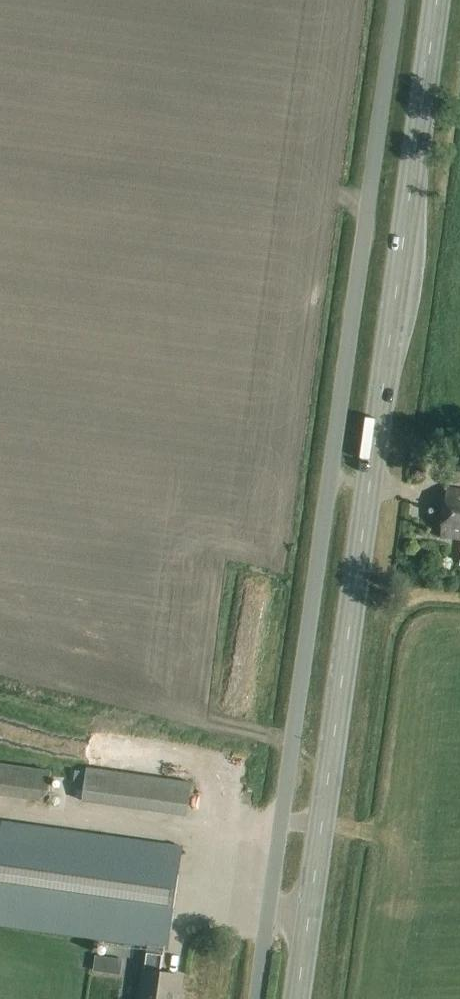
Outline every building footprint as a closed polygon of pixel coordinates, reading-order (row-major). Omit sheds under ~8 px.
[(449,489),(442,536),(459,538),(459,490),(449,489)] [(68,795),(68,764),(0,763),(0,794),(68,795)] [(188,817),(193,783),(87,768),(83,802),(188,817)] [(163,955),(164,949),(167,949),(181,846),(1,821),(0,831),(0,926),(150,947),(146,971),(144,970),(139,998),(178,998),(181,976),(160,973),(163,955)]
